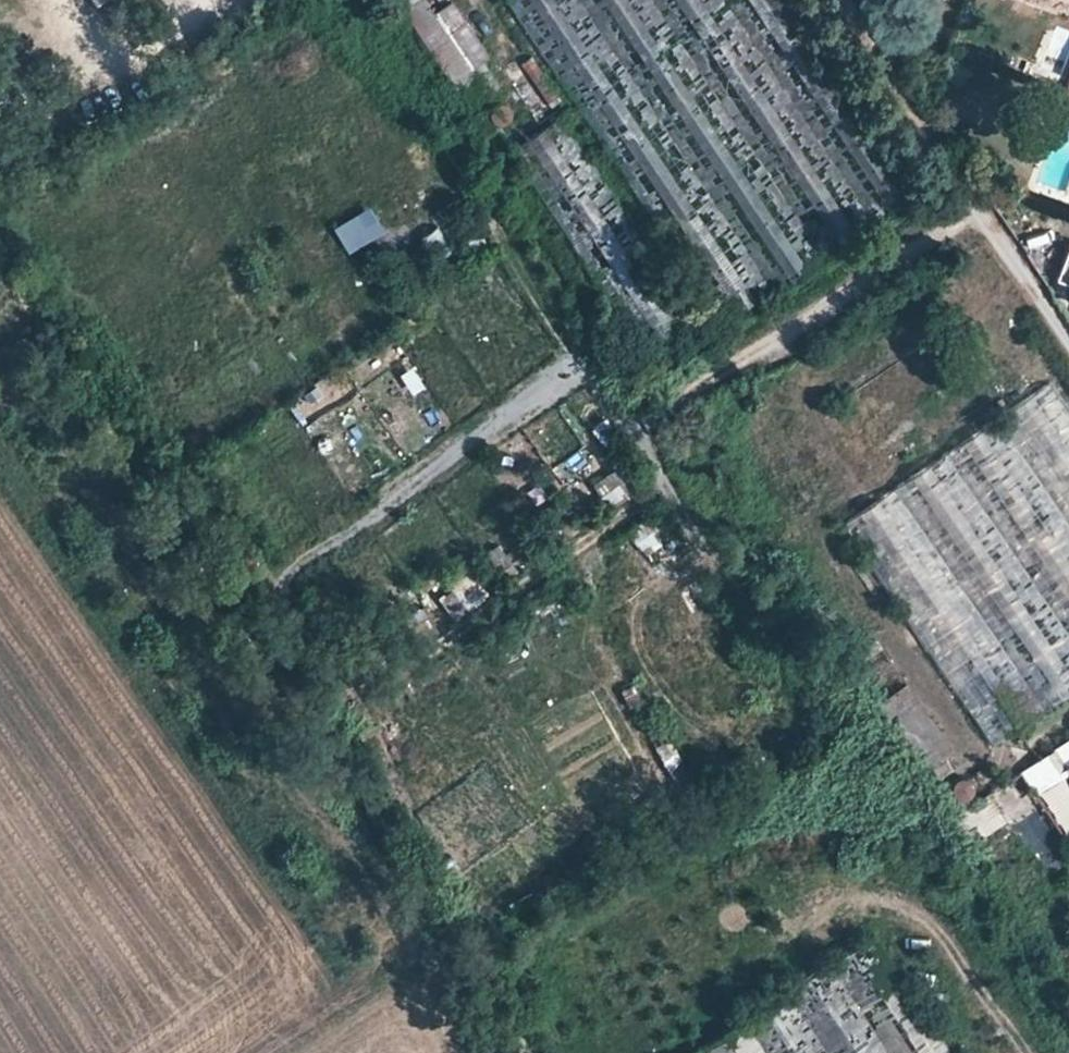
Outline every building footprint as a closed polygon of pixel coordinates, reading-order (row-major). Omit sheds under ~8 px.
[(499,101),(502,101),(507,98),(482,60),(488,56),(451,0),(450,0),(433,11),(426,0),(395,0),(474,119),(488,110),(489,107),(491,104),(495,102),(499,101)] [(519,64),(549,107),(559,100),(530,56),(519,64)] [(1047,87),(1040,109),(1051,115),(1054,106),(1068,111),(1068,96),(1047,87)] [(375,126),(383,138),(395,130),(387,119),(375,126)] [(366,166),(370,173),(377,168),(373,162),(366,166)] [(333,223),(347,248),(374,234),(360,208),(333,223)] [(1068,284),(1068,246),(1056,278),(1068,284)] [(1051,376),(1063,368),(1060,363),(1048,371),(1051,376)] [(599,495),(608,510),(626,497),(617,482),(599,495)] [(409,628),(428,616),(423,608),(404,620),(409,628)] [(436,631),(428,616),(409,628),(418,643),(436,631)] [(396,642),(404,637),(395,622),(386,628),(396,642)] [(413,649),(404,637),(396,642),(404,655),(413,649)] [(874,706),(919,766),(948,744),(905,684),(874,706)] [(1068,756),(1068,733),(1054,744),(1064,759),(1068,756)] [(1020,767),(1037,790),(1067,767),(1050,745),(1020,767)] [(970,802),(967,796),(964,798),(961,798),(956,797),(953,794),(951,791),(951,785),(952,782),(954,779),(956,777),(960,776),(964,776),(967,778),(950,752),(924,771),(952,816),(970,802)] [(701,1052),(702,1052),(771,1052),(744,1019),(701,1052)]
